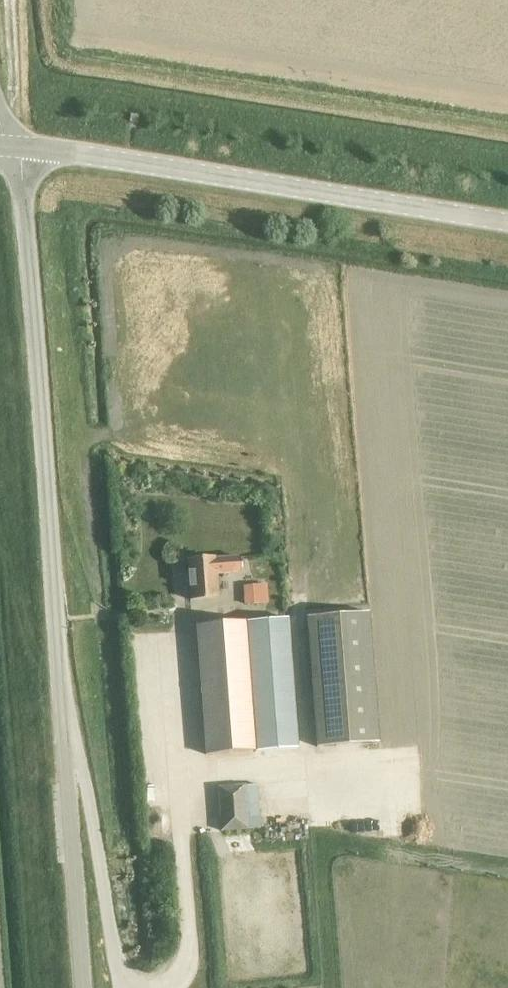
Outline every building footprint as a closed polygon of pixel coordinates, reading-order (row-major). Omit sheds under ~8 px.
[(139,123),(140,116),(130,114),(128,121),(139,123)] [(214,559),(187,561),(190,600),(217,598),(215,575),(240,573),(238,558),(214,559)] [(244,588),(246,606),(266,603),(264,586),(244,588)] [(378,743),(368,613),(307,617),(317,748),(378,743)] [(297,749),(288,635),(287,619),(196,626),(206,755),(254,752),(254,753),(297,749)] [(260,828),(257,785),(218,788),(221,831),(260,828)]
